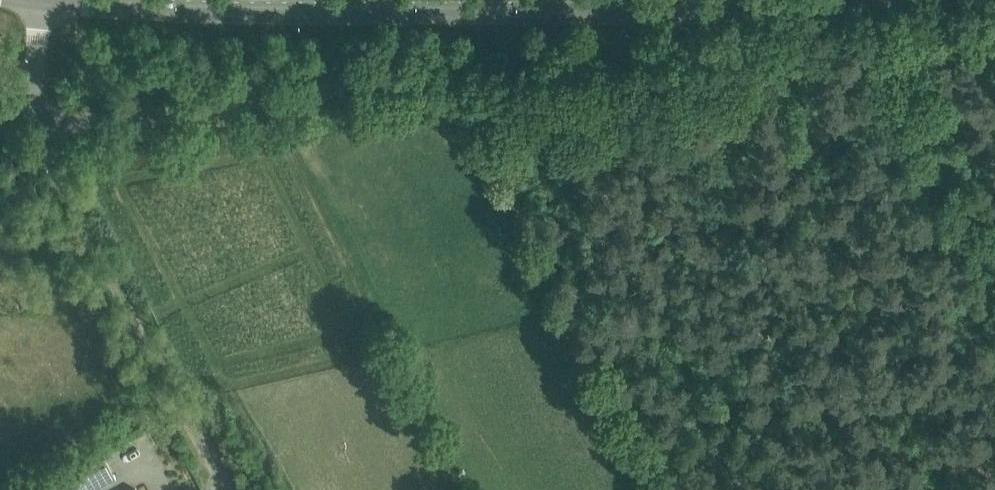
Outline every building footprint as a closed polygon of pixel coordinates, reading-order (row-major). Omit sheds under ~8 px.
[(115,477),(104,456),(58,481),(63,489),(92,489),(115,477)]
